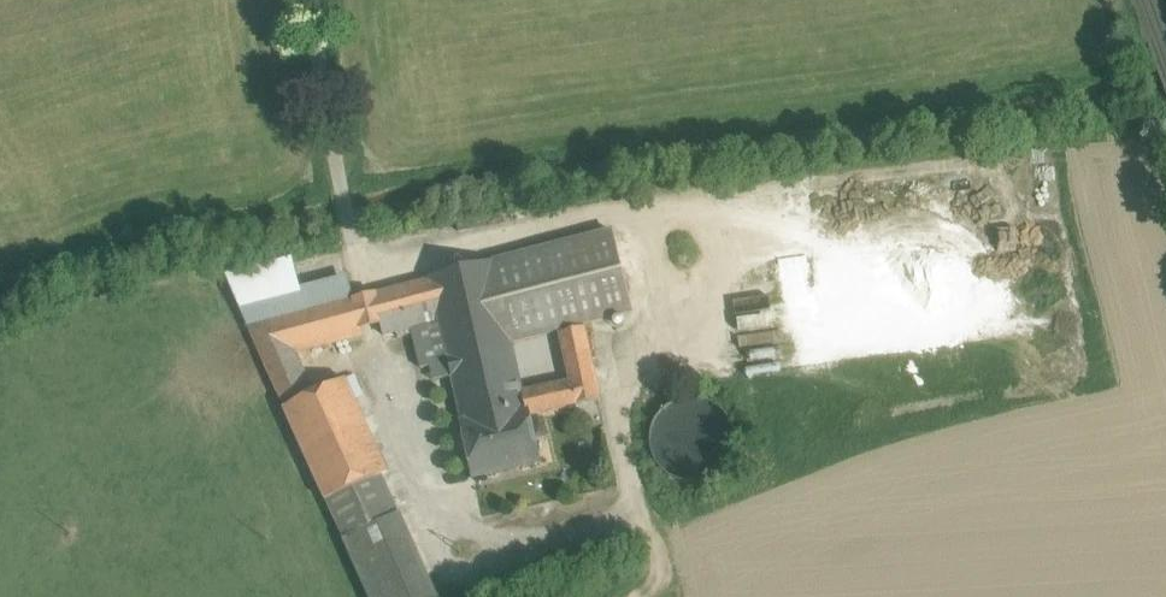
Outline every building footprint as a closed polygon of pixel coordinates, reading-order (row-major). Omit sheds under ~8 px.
[(611,230),(493,261),(512,342),(512,343),(561,330),(561,333),(584,328),(584,324),(632,312),(611,230)] [(572,382),(523,393),(512,343),(512,342),(493,262),(431,278),(431,279),(356,299),(363,329),(381,324),(384,335),(397,332),(440,320),(449,361),(463,421),(529,415),(600,400),(584,328),(561,333),(572,382)] [(1019,271),(829,297),(838,362),(1028,336),(1019,271)] [(348,275),(239,304),(249,328),(355,300),(348,275)] [(355,300),(249,328),(285,407),(284,407),(285,408),(314,394),(294,354),(364,335),(363,329),(356,299),(355,300)] [(440,320),(397,332),(398,337),(413,333),(421,368),(449,361),(440,320)] [(561,330),(512,343),(523,393),(572,382),(561,333),(561,330)] [(388,472),(347,379),(314,394),(285,408),(327,500),(382,475),(388,472)] [(732,456),(735,440),(732,424),(723,410),(709,401),(693,398),(676,402),(663,411),(654,425),(651,441),(654,457),(663,471),(677,480),(693,483),(710,479),(723,470),(732,456)] [(463,421),(462,421),(475,476),(539,461),(529,415),(463,421)] [(382,475),(328,500),(345,537),(373,525),(366,509),(392,497),(382,475)] [(392,497),(366,509),(373,525),(399,513),(392,497)] [(345,537),(371,596),(436,596),(399,513),(373,525),(345,537)]
